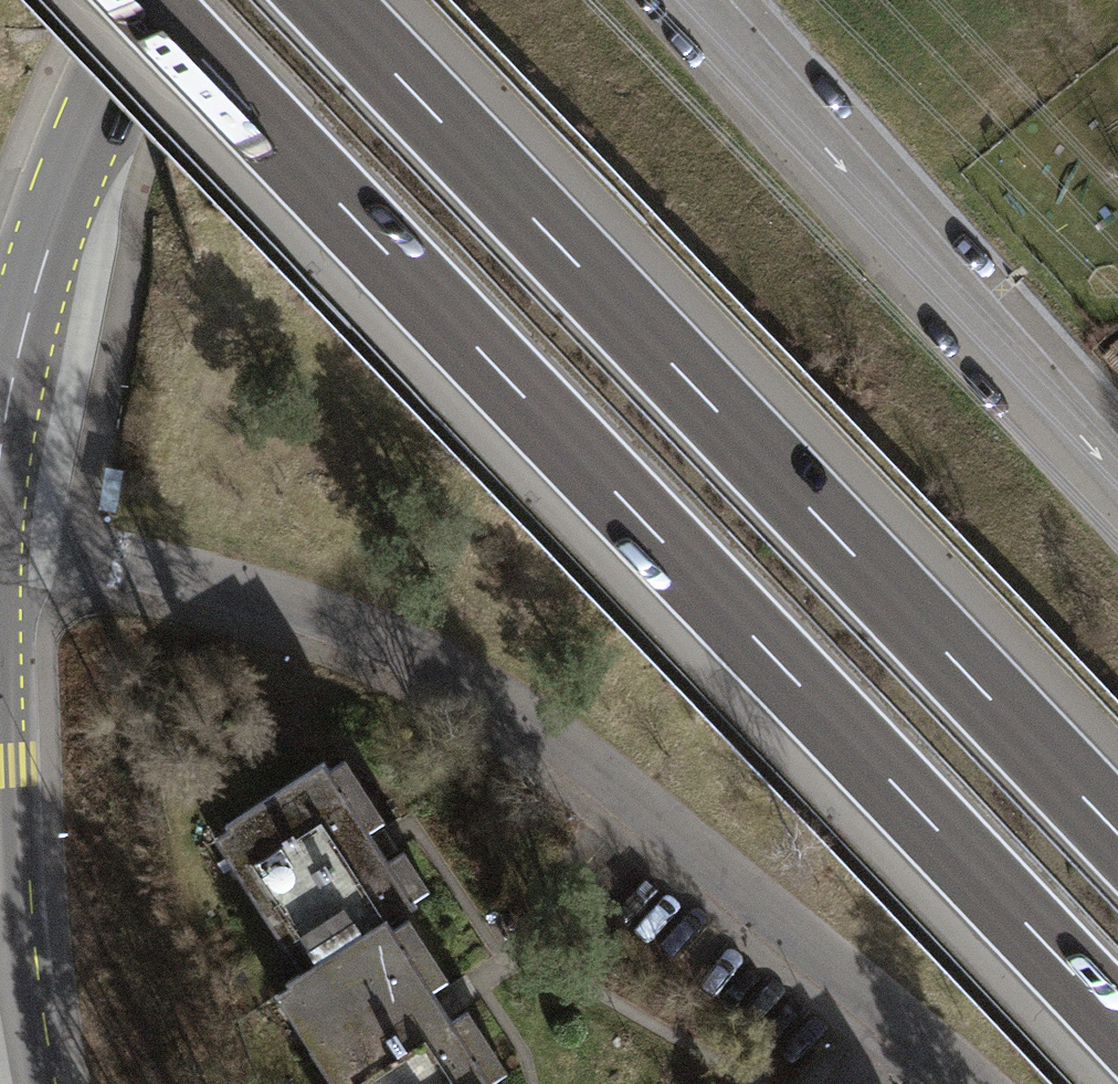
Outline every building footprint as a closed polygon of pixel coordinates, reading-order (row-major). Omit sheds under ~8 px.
[(329,774),(199,870),(294,996),(247,1031),(286,1083),(468,1083),(377,961),(436,917),(329,774)]
